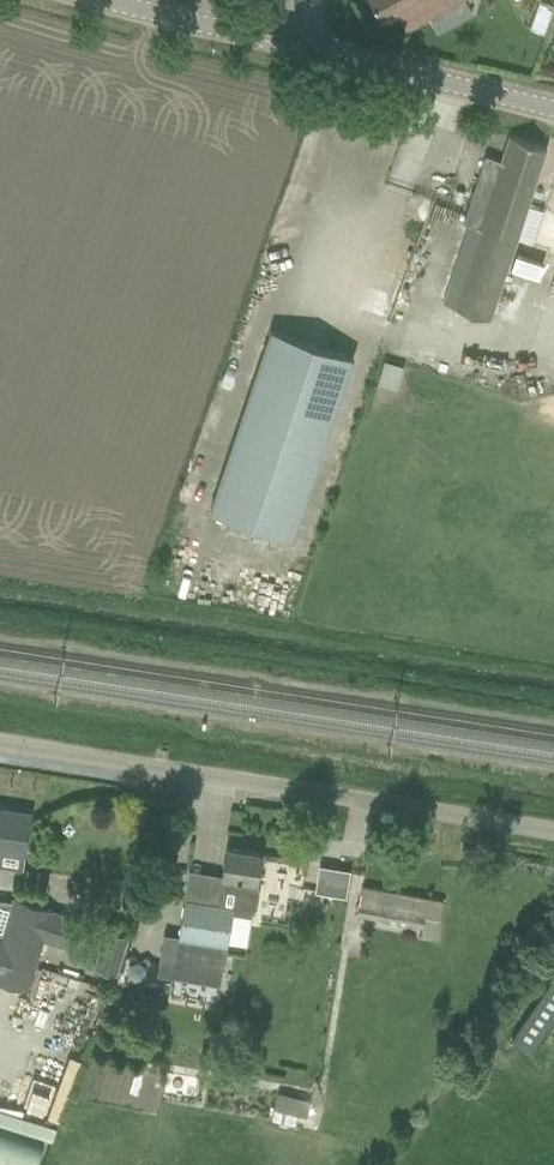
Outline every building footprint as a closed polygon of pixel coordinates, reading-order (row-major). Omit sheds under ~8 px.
[(407,29),(459,0),(371,0),(384,22),(398,13),(407,29)] [(491,314),(547,148),(511,135),(502,161),(485,156),(463,222),(470,224),(446,298),(491,314)] [(538,276),(543,261),(514,251),(509,266),(538,276)] [(211,511),(292,539),(353,357),(272,330),(211,511)] [(30,814),(0,810),(0,849),(23,852),(30,814)] [(220,985),(223,966),(232,911),(250,913),(256,908),(259,891),(256,880),(261,852),(227,846),(217,904),(186,899),(176,958),(173,977),(220,985)] [(356,914),(423,927),(421,937),(437,940),(441,920),(444,900),(428,897),(426,896),(430,876),(370,864),(366,885),(363,884),(362,884),(358,902),(356,914)] [(320,865),(316,891),(345,896),(350,870),(320,865)] [(49,908),(13,898),(13,901),(0,899),(0,977),(27,985),(40,939),(73,949),(81,918),(49,908)] [(106,927),(100,946),(94,966),(117,973),(123,953),(129,934),(106,927)] [(534,1050),(553,1017),(553,964),(511,1036),(534,1050)] [(51,1137),(55,1124),(0,1107),(0,1121),(51,1137)] [(298,1113),(275,1107),(272,1118),(295,1124),(298,1113)] [(45,1142),(0,1128),(0,1164),(38,1164),(45,1142)]
